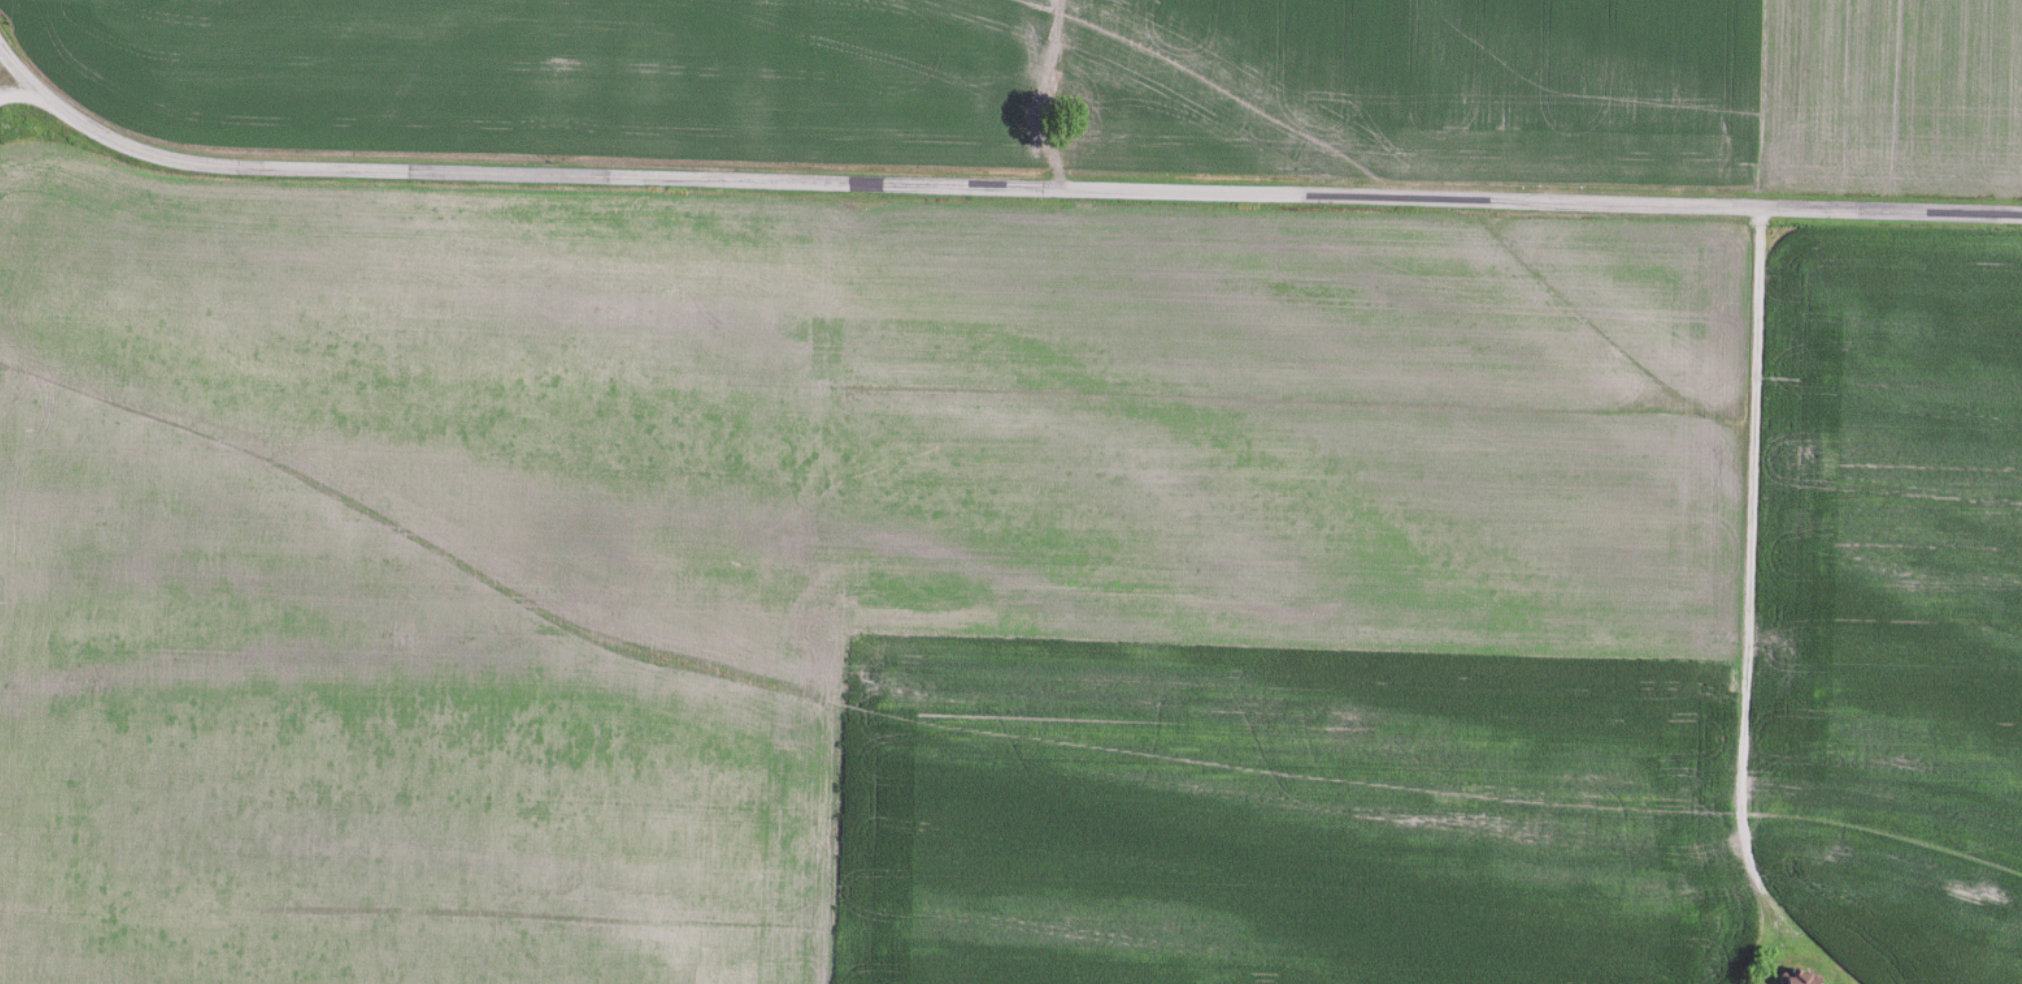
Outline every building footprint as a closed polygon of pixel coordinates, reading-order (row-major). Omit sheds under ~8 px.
[(1814,973),(1775,972),(1775,983),(1814,983),(1814,973)]
